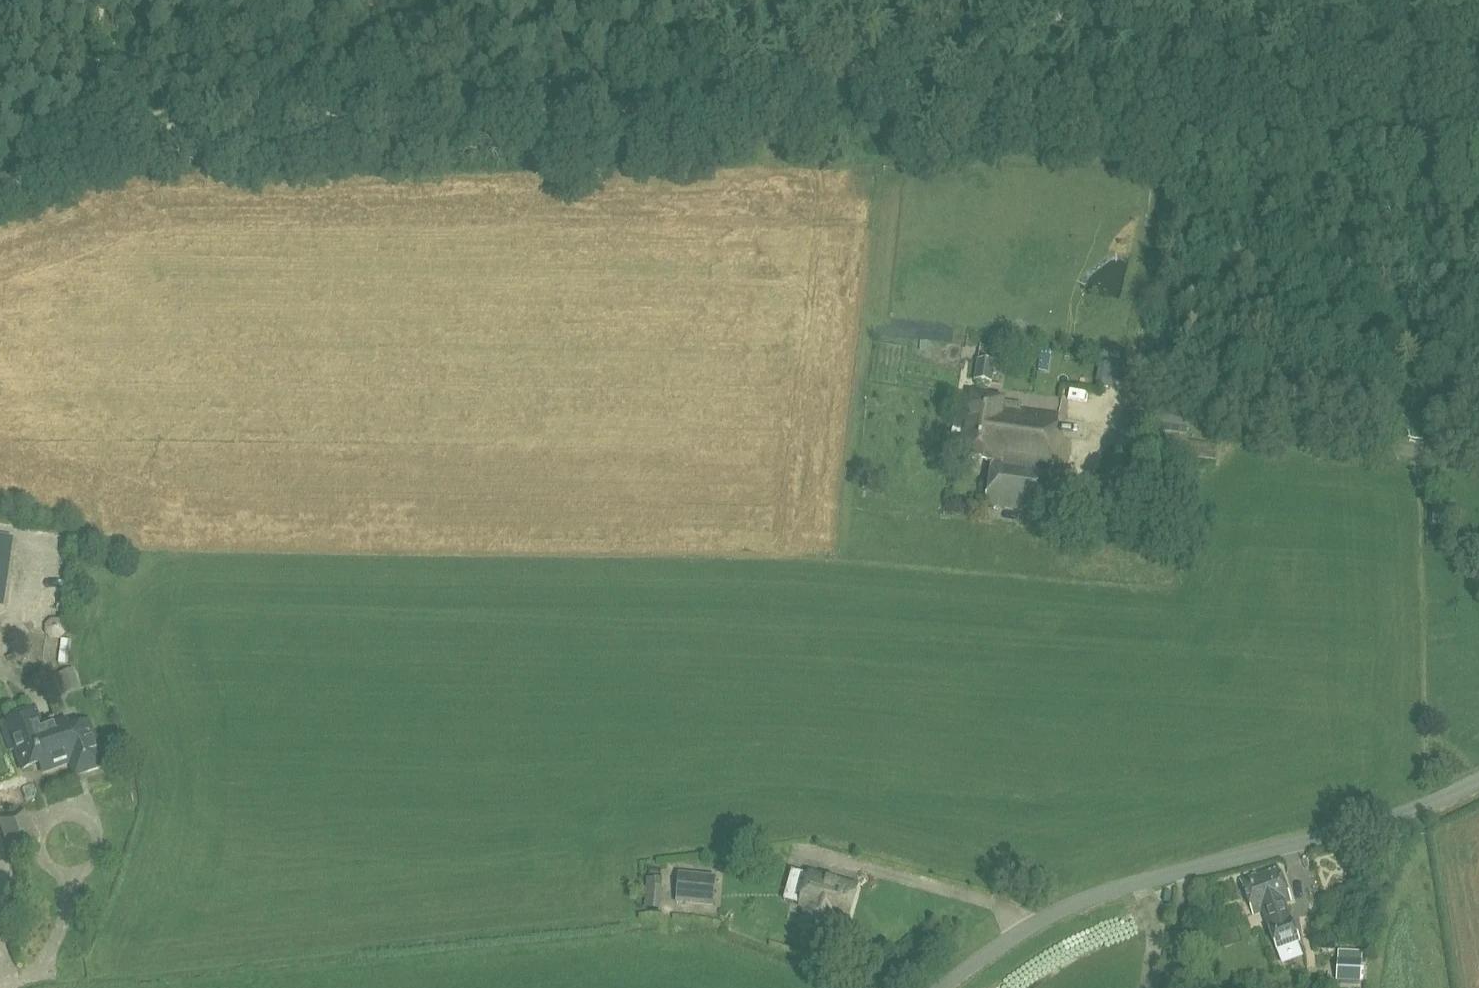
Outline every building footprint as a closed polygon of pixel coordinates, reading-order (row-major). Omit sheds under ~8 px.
[(986,351),(983,361),(978,361),(975,381),(991,383),(994,363),(999,364),(1000,354),(986,351)] [(963,457),(992,462),(1001,463),(1050,470),(1058,417),(1020,411),(1021,405),(1002,402),(1002,401),(973,397),(963,457)] [(1001,467),(1001,463),(992,462),(985,505),(1043,514),(1049,474),(1001,467)] [(105,766),(100,752),(89,722),(69,729),(66,721),(43,730),(37,715),(19,721),(25,736),(12,741),(23,771),(40,765),(43,773),(57,768),(71,763),(76,776),(105,766)] [(797,897),(806,869),(797,866),(788,894),(797,897)] [(1285,903),(1291,900),(1278,866),(1240,880),(1253,915),(1262,912),(1277,951),(1300,942),(1285,903)] [(677,903),(713,907),(717,877),(679,873),(677,903)] [(810,875),(801,907),(806,909),(802,924),(830,932),(834,917),(848,920),(857,888),(810,875)] [(660,910),(662,886),(661,886),(661,878),(647,878),(645,910),(660,910)] [(1336,982),(1337,982),(1361,983),(1362,953),(1339,952),(1339,958),(1337,958),(1336,982)]
